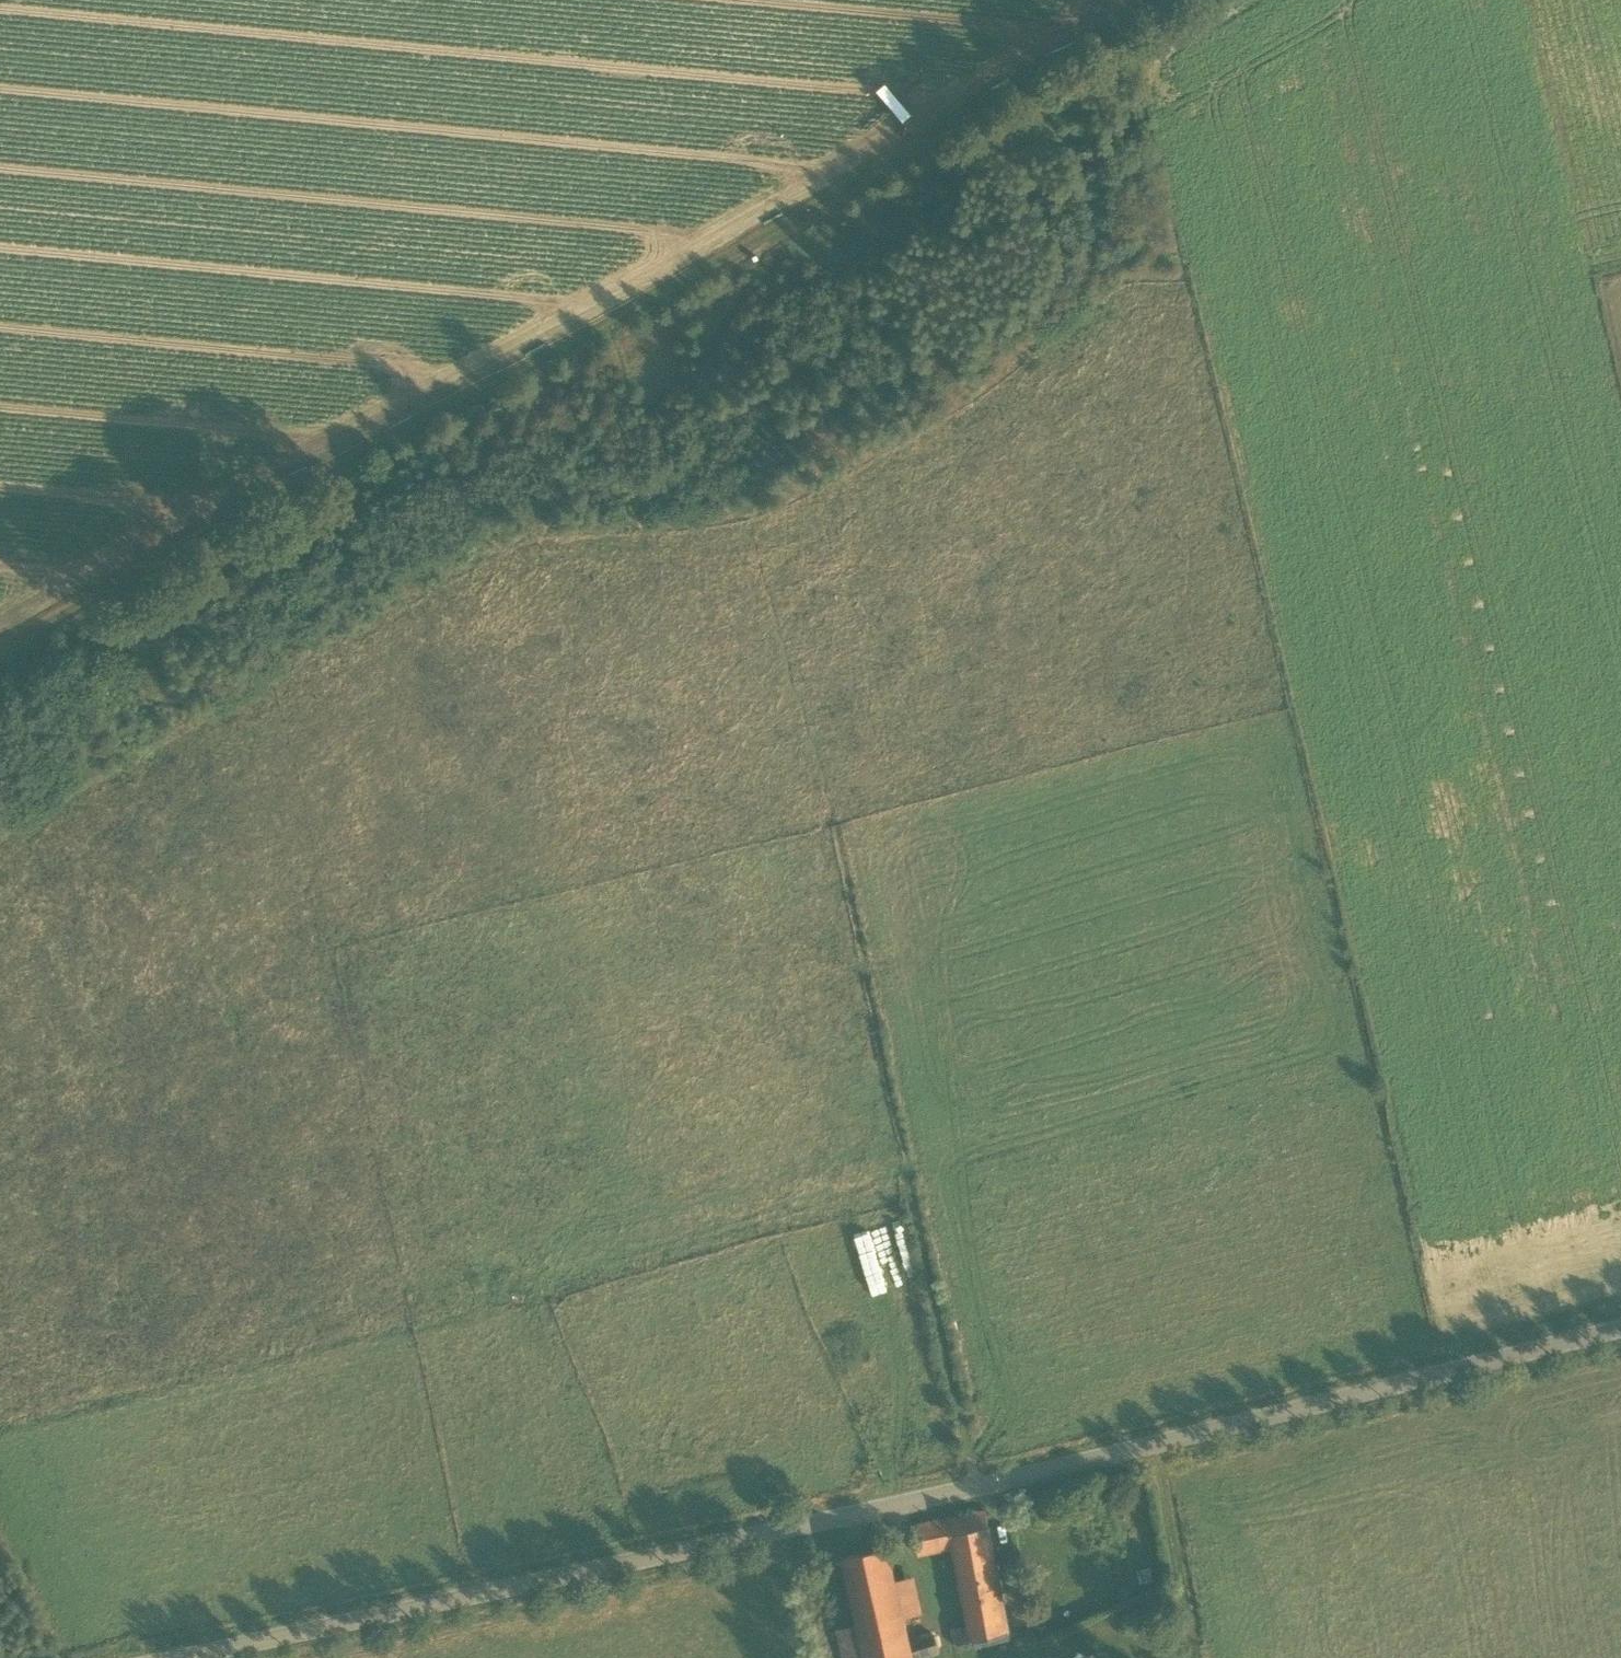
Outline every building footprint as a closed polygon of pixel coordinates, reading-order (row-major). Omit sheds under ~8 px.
[(989,1525),(986,1509),(913,1524),(919,1555),(954,1548),(970,1625),(973,1639),(1011,1633),(990,1525),(989,1525)] [(889,1547),(842,1557),(858,1624),(837,1629),(844,1657),(914,1657),(939,1652),(935,1634),(926,1636),(910,1640),(905,1617),(924,1612),(920,1596),(901,1601),(897,1580),(889,1547)]
